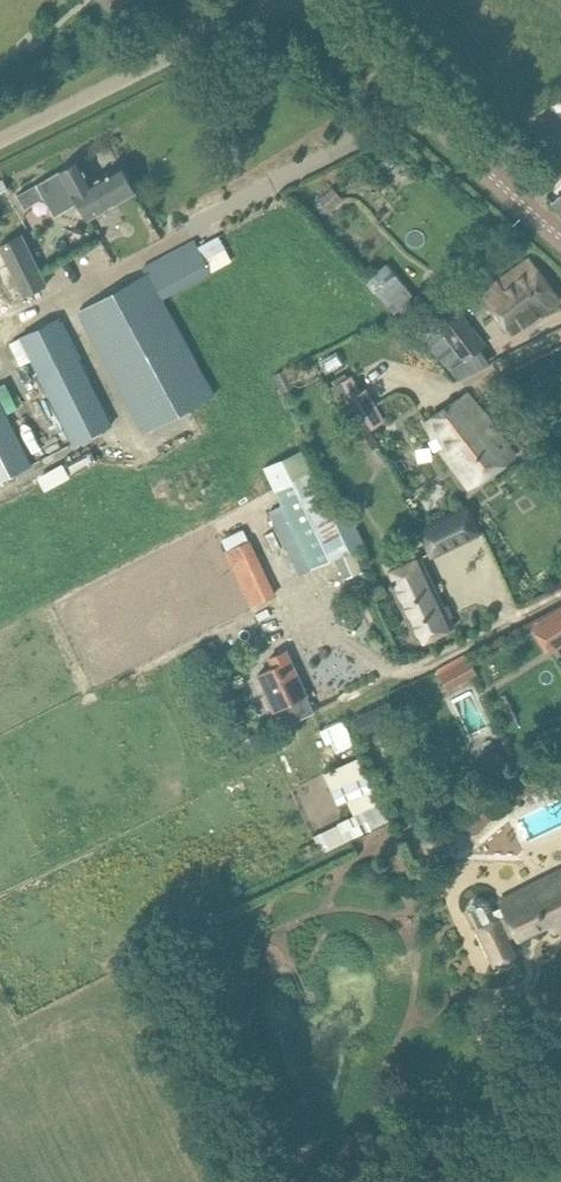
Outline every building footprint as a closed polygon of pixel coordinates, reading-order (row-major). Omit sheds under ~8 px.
[(78,200),(88,217),(135,190),(121,165),(91,182),(78,159),(40,183),(57,212),(78,200)] [(333,186),(320,198),(330,209),(342,197),(333,186)] [(13,270),(0,276),(0,308),(26,295),(48,284),(23,233),(1,244),(13,270)] [(146,274),(166,298),(212,274),(194,241),(143,268),(146,274)] [(530,258),(467,301),(476,314),(488,304),(512,335),(523,326),(524,321),(537,311),(539,314),(560,299),(530,258)] [(217,396),(166,298),(146,274),(79,311),(91,332),(143,434),(217,396)] [(435,354),(448,371),(473,352),(461,336),(472,328),(457,308),(435,324),(420,302),(399,276),(376,293),(435,354)] [(59,318),(21,337),(74,444),(112,424),(59,318)] [(288,369),(276,374),(283,392),(295,387),(288,369)] [(364,390),(361,391),(352,375),(331,387),(360,437),(383,424),(364,390)] [(467,394),(426,421),(470,487),(514,456),(486,415),(467,394)] [(31,464),(0,402),(0,480),(31,464)] [(265,468),(313,570),(354,551),(306,448),(265,468)] [(69,464),(42,474),(46,487),(74,478),(69,464)] [(420,533),(433,561),(481,538),(468,510),(420,533)] [(251,540),(225,552),(251,605),(277,593),(251,540)] [(422,556),(388,572),(395,587),(392,588),(418,643),(455,626),(422,556)] [(560,639),(560,611),(537,626),(550,646),(560,639)] [(314,712),(307,695),(286,650),(269,658),(273,667),(258,674),(274,710),(288,704),(295,720),(314,712)] [(450,690),(478,675),(467,654),(438,668),(450,690)] [(248,733),(238,738),(243,747),(253,742),(248,733)] [(499,744),(482,752),(490,769),(507,761),(499,744)] [(427,830),(423,839),(426,849),(435,853),(445,850),(449,841),(446,831),(437,826),(427,830)] [(470,908),(480,927),(478,929),(497,966),(517,956),(509,940),(516,936),(519,942),(550,926),(552,931),(554,935),(560,931),(560,868),(498,899),(500,904),(501,906),(494,910),(489,899),(480,896),(473,900),(470,908)]
